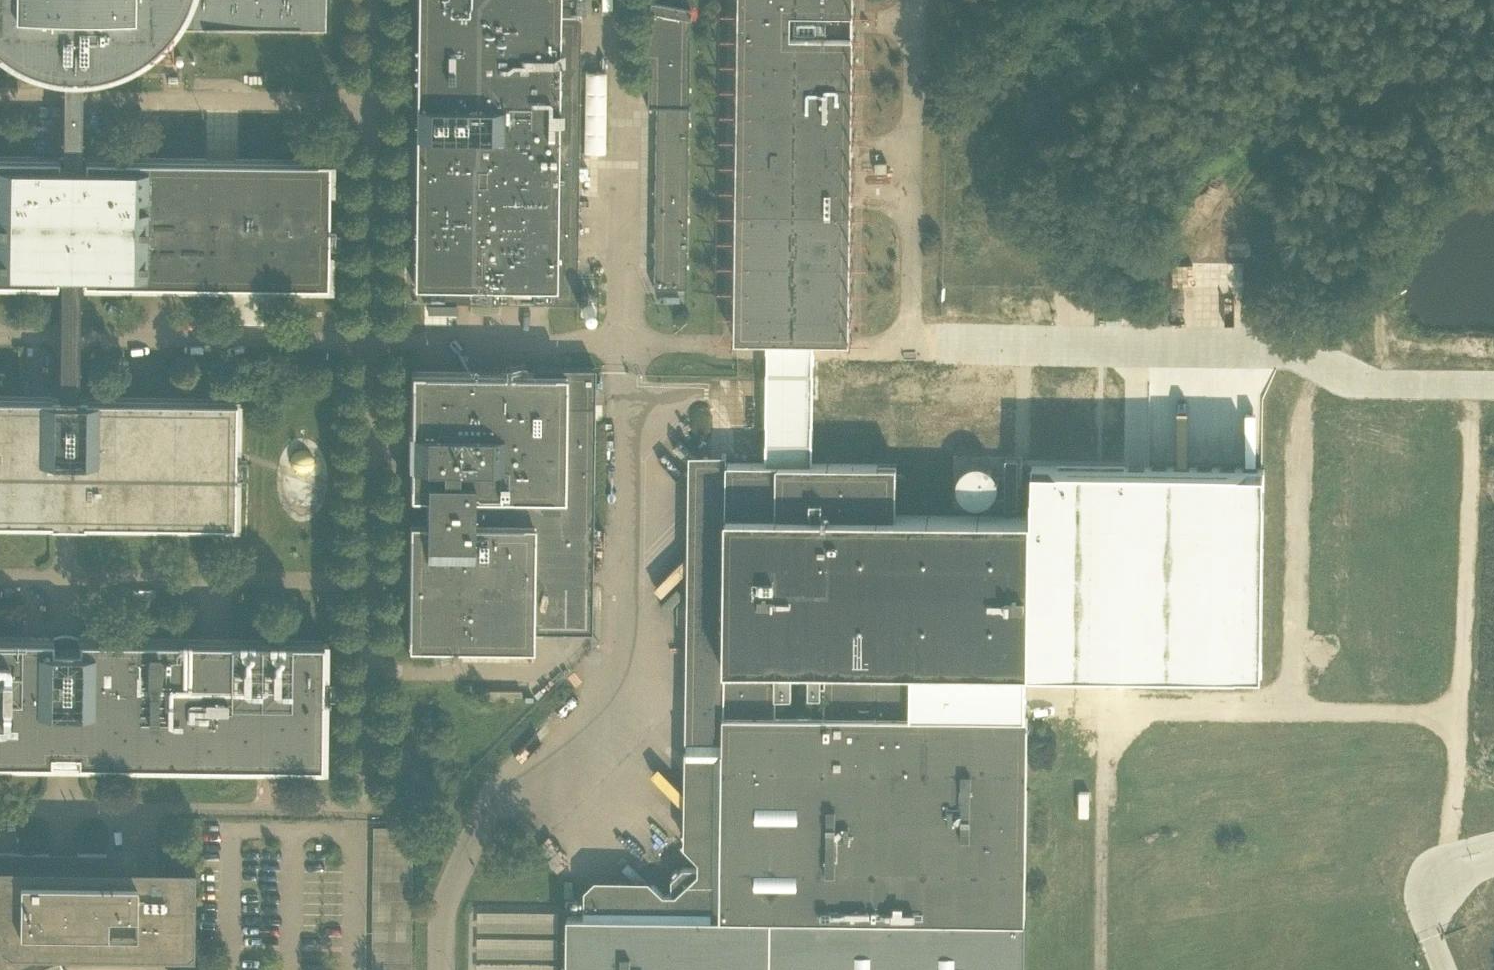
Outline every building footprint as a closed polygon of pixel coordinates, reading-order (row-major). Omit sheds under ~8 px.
[(59,158),(59,155),(58,155),(0,155),(0,280),(57,280),(57,272),(76,272),(83,272),(83,281),(327,284),(329,159),(84,156),(84,164),(79,164),(80,108),(80,88),(81,71),(86,70),(92,70),(105,67),(113,64),(121,61),(129,57),(136,53),(144,48),(151,43),(157,37),(163,31),(168,25),(325,27),(325,0),(0,0),(0,46),(2,47),(9,52),(15,56),(23,60),(31,63),(39,66),(48,68),(56,69),(63,70),(63,88),(63,108),(63,164),(59,164),(59,158)] [(397,252),(414,252),(414,283),(444,284),(459,285),(469,285),(469,297),(504,299),(551,300),(576,301),(576,271),(579,13),(579,12),(570,12),(558,12),(558,0),(417,0),(417,13),(400,12),(398,133),(397,252)] [(648,4),(638,57),(648,59),(648,104),(656,104),(653,286),(686,287),(688,105),(688,29),(686,28),(688,15),(688,0),(648,0),(648,4)] [(853,219),(856,0),(738,0),(734,336),(767,337),(814,337),(852,338),(853,219)] [(585,69),(584,150),(607,151),(608,69),(585,69)] [(1143,244),(1151,249),(1156,241),(1148,236),(1143,244)] [(470,303),(470,312),(499,312),(499,303),(470,303)] [(814,337),(767,337),(768,462),(814,462),(814,337)] [(592,627),(592,572),(594,404),(593,366),(566,366),(566,372),(501,371),(501,374),(476,374),(476,371),(411,370),(410,435),(414,435),(414,461),(412,461),(412,463),(426,464),(426,495),(426,520),(409,520),(408,642),(532,644),(533,633),(531,633),(531,627),(592,627)] [(54,520),(54,510),(58,510),(58,519),(75,520),(75,511),(79,511),(79,521),(234,523),(236,398),(81,396),(81,404),(56,404),(56,395),(0,395),(0,520),(54,520)] [(312,467),(314,461),(312,455),(308,450),(302,449),(296,450),(292,455),(290,461),(292,467),(296,471),(302,473),(308,471),(312,467)] [(650,879),(596,878),(585,889),(585,892),(584,915),(568,915),(567,969),(1025,969),(1026,920),(1025,919),(1028,717),(1028,668),(1030,515),(896,513),(897,463),(814,462),(768,462),(726,461),(726,454),(689,454),(684,845),(688,848),(698,859),(699,867),(683,866),(672,878),(672,893),(664,893),(653,882),(650,879)] [(1006,459),(1005,507),(1017,507),(1018,459),(1006,459)] [(1030,465),(1030,515),(1028,668),(1271,669),(1270,465),(1030,465)] [(51,760),(51,750),(59,750),(59,758),(69,758),(69,751),(77,751),(77,760),(321,764),(323,639),(78,636),(78,646),(53,646),(53,635),(0,635),(0,759),(51,760)] [(490,691),(489,698),(513,699),(513,695),(521,695),(521,691),(490,691)] [(373,833),(371,969),(411,969),(412,827),(373,826),(373,833)] [(54,947),(79,947),(80,949),(84,947),(190,947),(190,865),(106,864),(106,863),(107,863),(107,862),(106,862),(106,852),(77,852),(77,859),(48,859),(48,852),(18,851),(0,851),(0,969),(63,969),(54,947)] [(560,910),(480,909),(479,969),(558,969),(560,910)]
